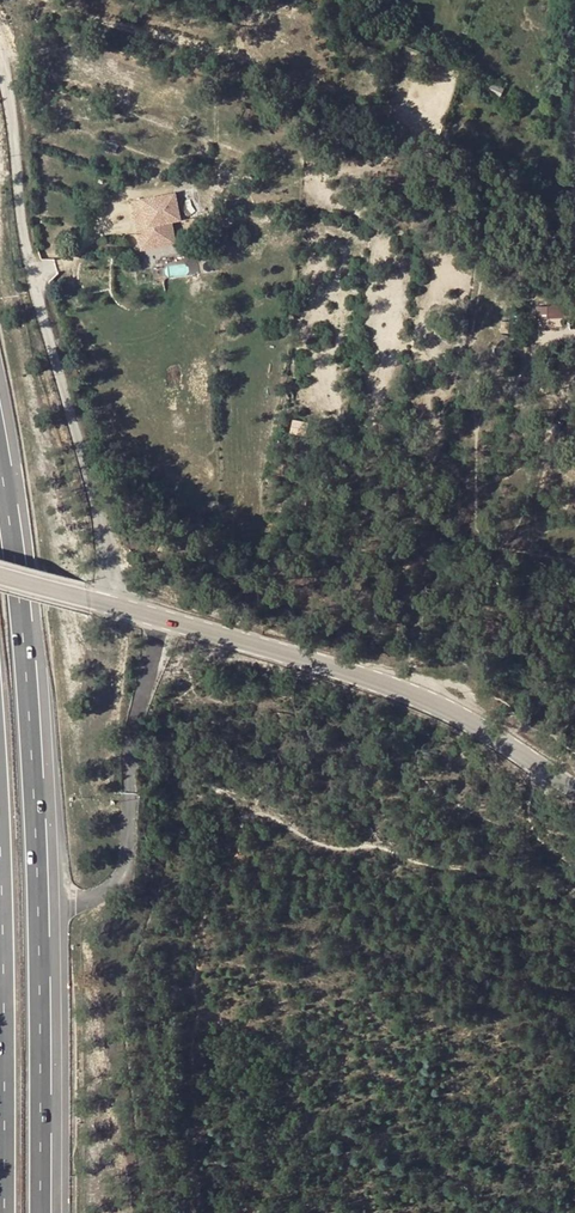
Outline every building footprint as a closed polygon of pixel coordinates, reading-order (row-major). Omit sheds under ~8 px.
[(488,94),(492,84),(485,81),(480,91),(488,94)] [(492,84),(488,94),(499,100),(503,90),(492,84)] [(179,222),(176,205),(185,203),(182,193),(173,195),(131,204),(136,223),(147,220),(149,228),(137,231),(140,241),(141,247),(176,239),(172,223),(179,222)] [(147,220),(136,223),(137,231),(149,228),(147,220)] [(177,245),(176,239),(141,247),(140,241),(134,242),(136,254),(177,245)] [(560,307),(538,308),(538,318),(561,318),(560,307)] [(294,421),(291,434),(305,436),(307,423),(294,421)]
